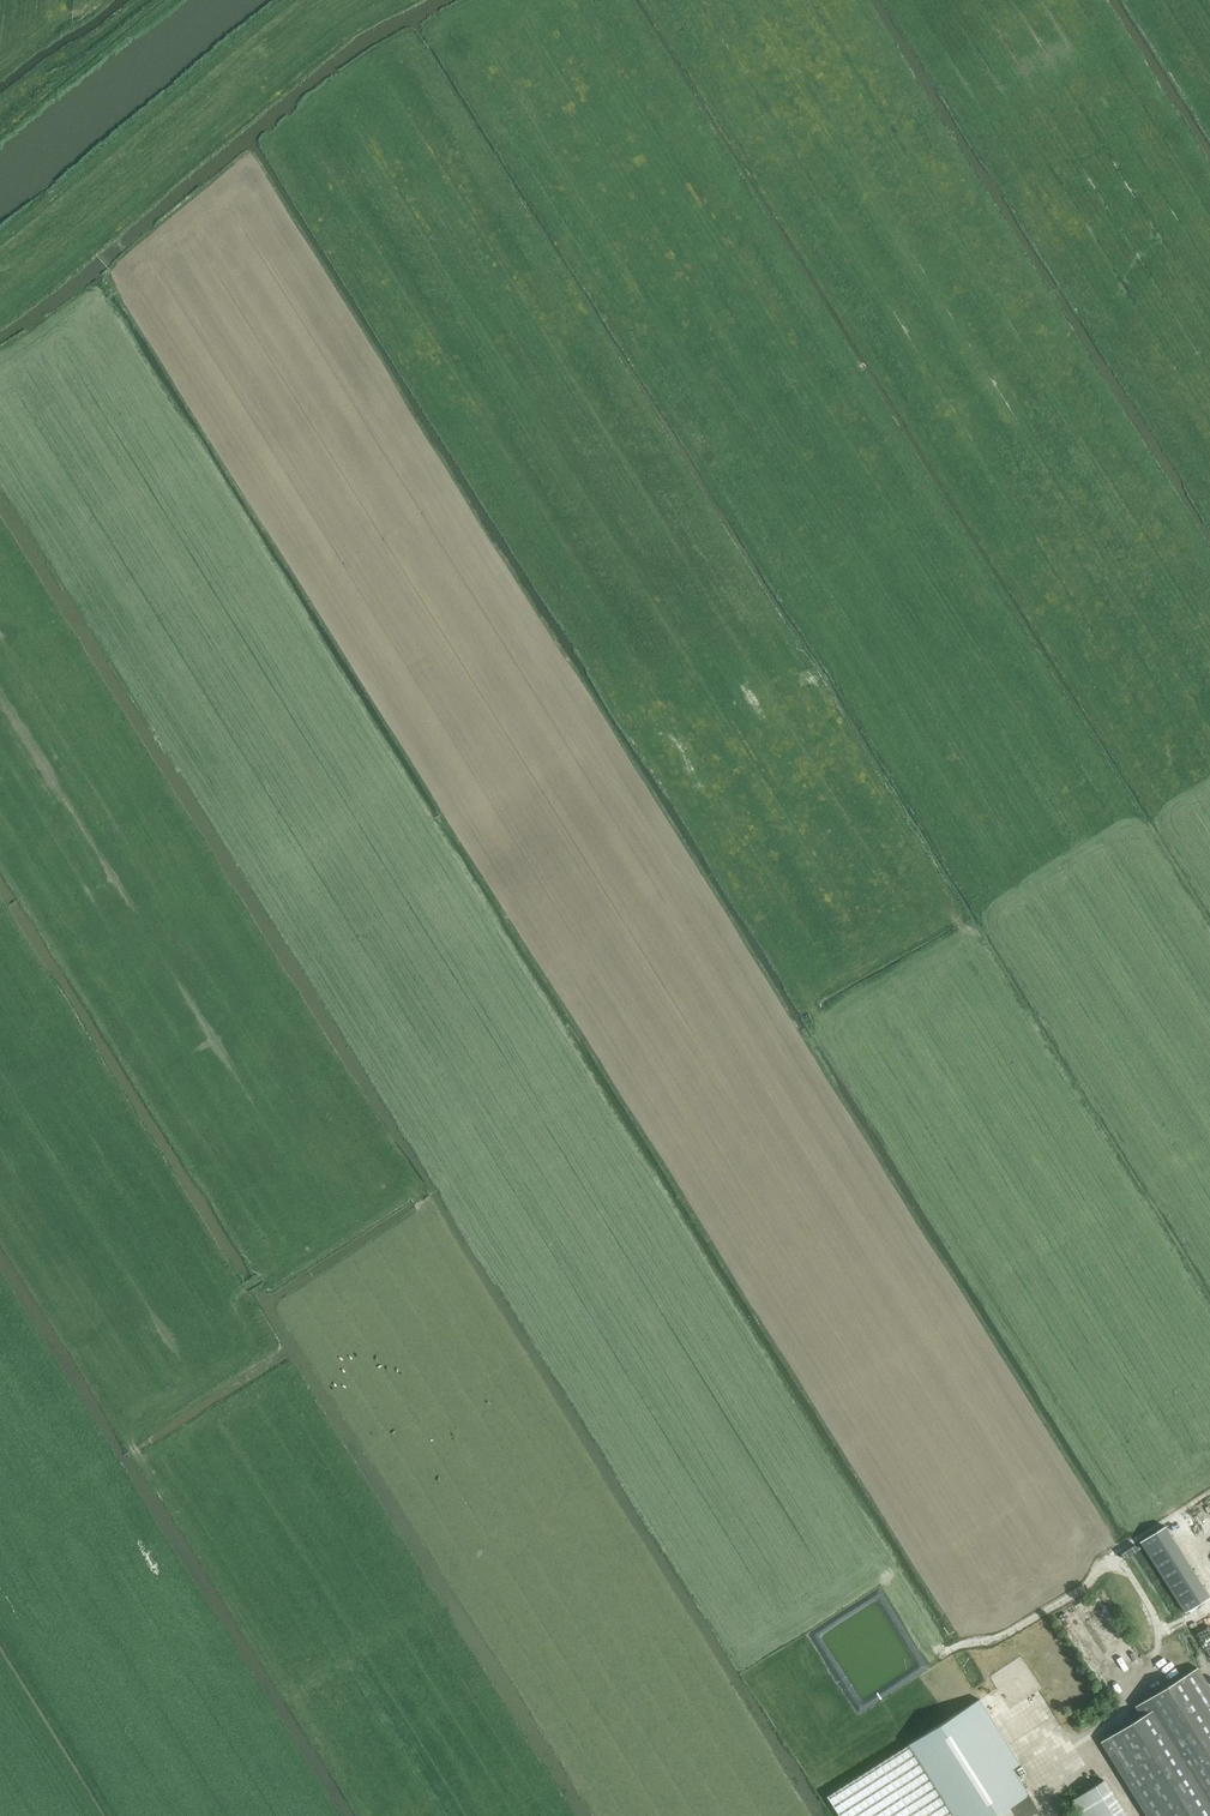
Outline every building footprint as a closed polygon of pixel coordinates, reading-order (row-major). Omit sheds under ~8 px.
[(1165,1525),(1140,1541),(1185,1612),(1209,1597),(1165,1525)] [(1197,1668),(1135,1706),(1141,1716),(1101,1742),(1147,1815),(1209,1815),(1209,1688),(1197,1668)] [(1033,1814),(1039,1810),(1012,1769),(972,1705),(828,1797),(840,1815),(1034,1815),(1033,1814)] [(1080,1815),(1124,1815),(1102,1781),(1071,1801),(1080,1815)]
